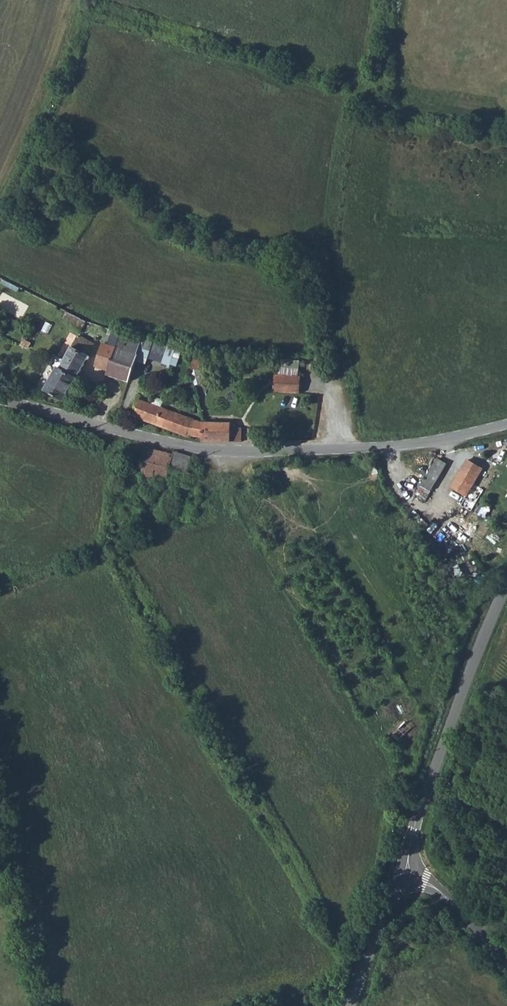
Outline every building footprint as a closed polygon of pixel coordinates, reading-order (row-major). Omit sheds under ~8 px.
[(98,363),(110,367),(108,373),(111,374),(127,379),(139,336),(120,331),(114,329),(110,342),(105,340),(98,363)] [(127,379),(133,381),(145,338),(139,336),(127,379)] [(144,354),(155,358),(156,356),(169,360),(169,362),(177,365),(182,349),(148,339),(144,354)] [(58,367),(76,377),(86,359),(89,354),(71,344),(58,367)] [(189,372),(195,371),(200,353),(195,353),(189,372)] [(97,370),(108,373),(110,367),(98,363),(97,370)] [(44,389),(63,400),(76,377),(58,367),(57,366),(44,389)] [(195,371),(189,372),(193,387),(199,386),(195,371)] [(273,391),(298,393),(299,379),(273,377),(273,391)] [(132,416),(188,436),(189,433),(202,435),(202,421),(202,420),(194,418),(151,403),(153,398),(139,394),(132,416)] [(202,435),(202,440),(226,440),(233,441),(240,440),(241,426),(229,425),(229,422),(202,421),(202,435)] [(174,451),(174,454),(136,446),(132,462),(136,463),(134,474),(165,481),(167,480),(170,469),(196,477),(199,468),(189,465),(192,456),(174,451)] [(189,465),(199,468),(202,460),(192,456),(189,465)] [(420,486),(430,492),(445,465),(436,459),(420,486)] [(451,488),(465,496),(482,468),(467,460),(451,488)] [(420,486),(416,494),(425,500),(430,492),(420,486)]
